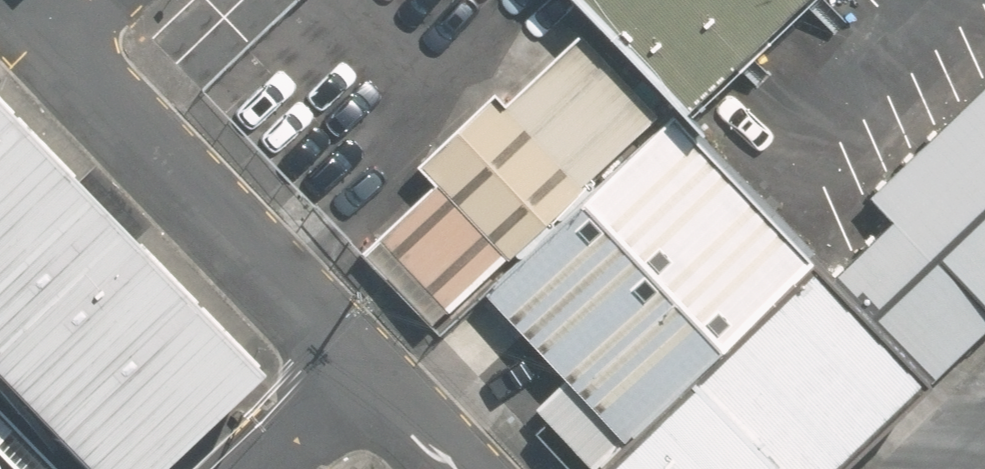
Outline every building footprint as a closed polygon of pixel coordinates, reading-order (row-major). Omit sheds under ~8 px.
[(681,102),(785,0),(580,0),(681,102)] [(928,366),(984,311),(984,74),(866,190),(894,218),(836,274),(928,366)] [(515,263),(590,194),(496,93),(421,162),(439,181),(503,249),(515,263)] [(251,363),(0,104),(0,383),(84,468),(141,468),(251,363)] [(809,258),(668,109),(590,194),(515,263),(485,296),(566,377),(535,407),(591,468),(809,258)] [(503,249),(439,181),(380,236),(445,304),(503,249)] [(928,366),(809,258),(591,468),(828,468),(928,366)]
